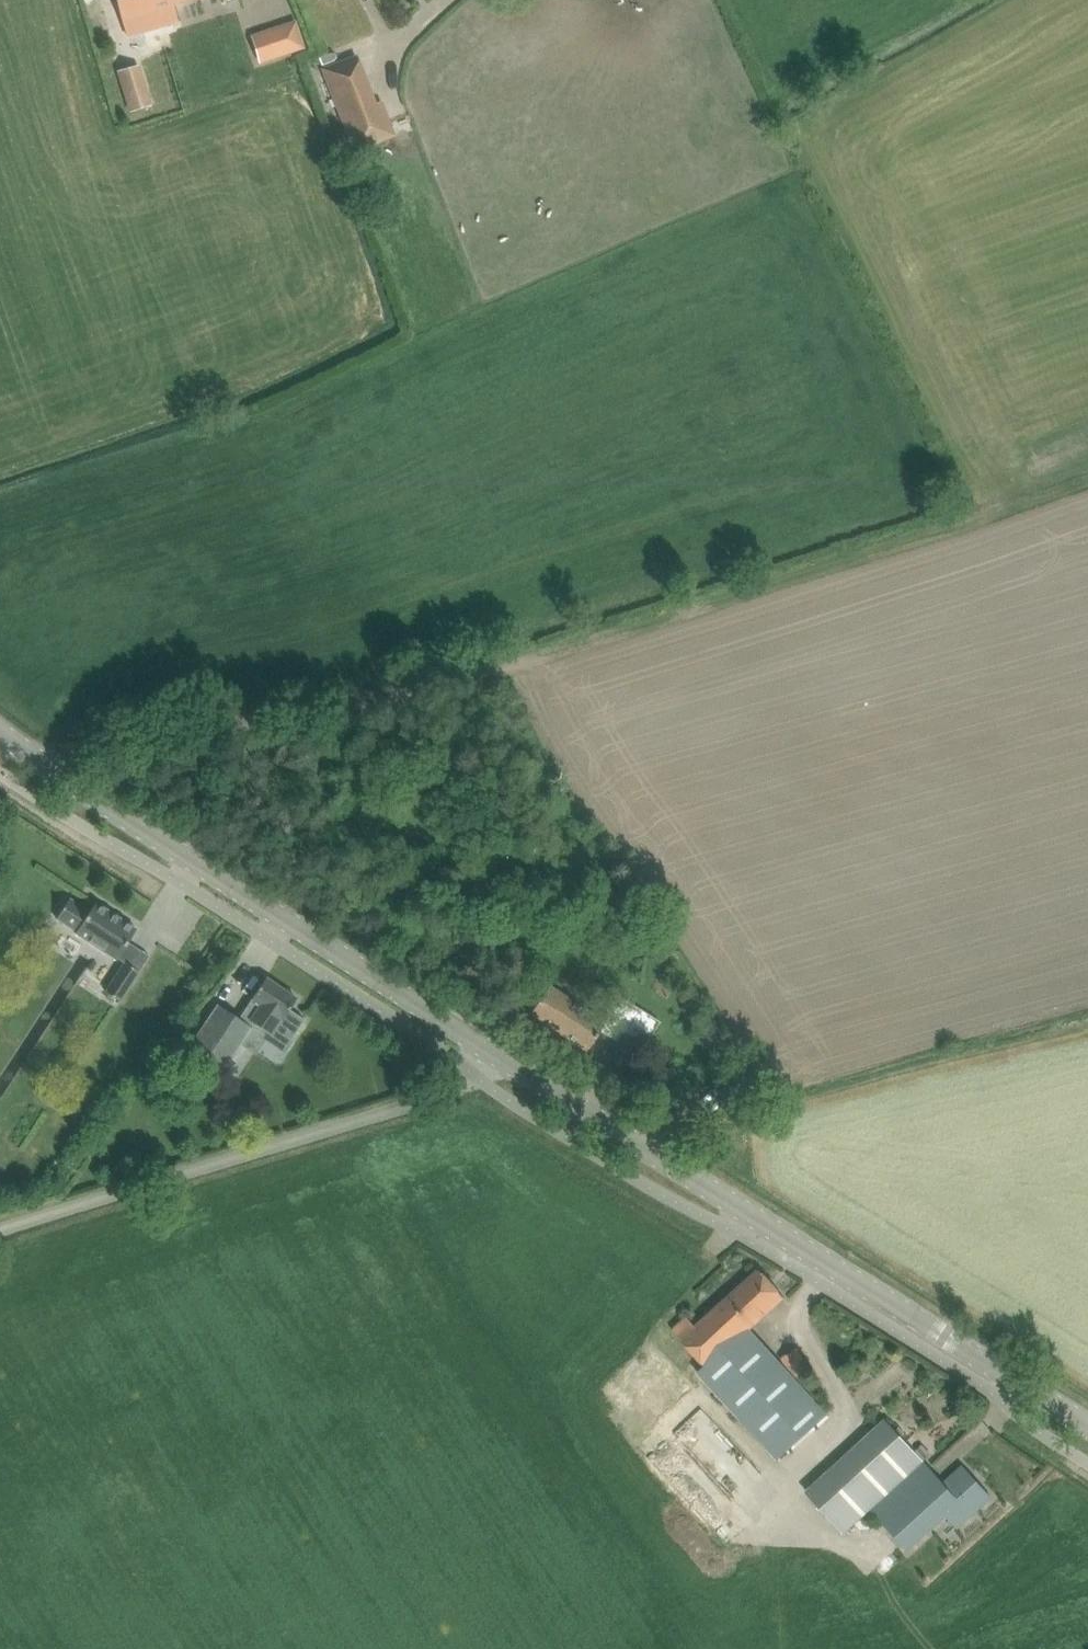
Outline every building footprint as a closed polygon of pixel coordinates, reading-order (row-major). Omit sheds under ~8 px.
[(127,32),(145,26),(146,32),(178,22),(172,3),(182,0),(117,0),(127,32)] [(252,30),(258,61),(306,52),(300,21),(252,30)] [(360,58),(324,72),(354,148),(396,133),(383,98),(376,101),(360,58)] [(147,92),(125,99),(129,112),(151,105),(147,92)] [(137,929),(96,903),(90,912),(70,899),(57,919),(77,932),(76,933),(117,960),(137,929)] [(125,963),(106,992),(121,1002),(140,972),(125,963)] [(218,1005),(187,1050),(221,1073),(241,1042),(251,1028),(265,1037),(283,1050),(304,1019),(289,1009),(296,998),(266,979),(253,999),(246,1009),(239,1019),(218,1005)] [(549,985),(542,996),(530,1015),(587,1051),(606,1021),(549,985)] [(623,1034),(643,1047),(659,1022),(639,1009),(623,1034)] [(760,1270),(744,1285),(697,1327),(688,1317),(674,1330),(683,1341),(629,1391),(653,1417),(700,1374),(779,1459),(812,1429),(828,1414),(749,1329),(785,1297),(760,1270)] [(886,1420),(870,1435),(808,1492),(844,1532),(871,1508),(907,1475),(923,1460),(886,1420)] [(907,1475),(871,1508),(908,1548),(946,1514),(958,1527),(991,1496),(962,1464),(943,1482),(923,1460),(907,1475)]
